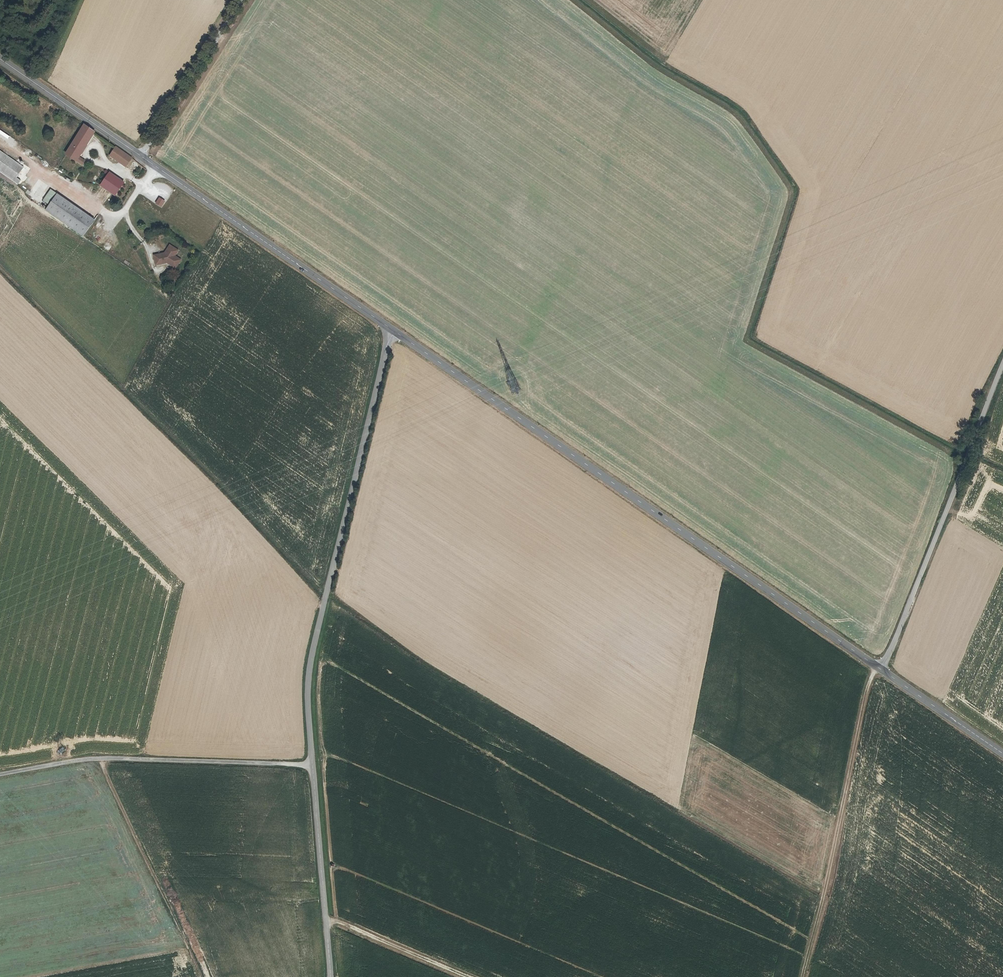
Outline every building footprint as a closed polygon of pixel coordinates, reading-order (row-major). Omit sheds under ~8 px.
[(95,133),(84,125),(66,154),(76,161),(95,133)] [(7,139),(9,136),(0,130),(0,135),(7,139)] [(130,157),(117,148),(112,155),(125,164),(130,157)] [(17,182),(19,179),(15,176),(21,166),(0,151),(0,170),(17,182)] [(97,191),(111,198),(121,179),(104,170),(96,183),(101,185),(97,191)] [(55,193),(49,189),(42,199),(48,203),(55,193)] [(44,209),(81,235),(92,219),(55,193),(48,203),(44,209)] [(158,197),(154,203),(160,207),(164,201),(158,197)] [(162,254),(151,256),(153,265),(164,263),(167,262),(174,267),(178,261),(172,257),(175,251),(167,246),(162,254)]
